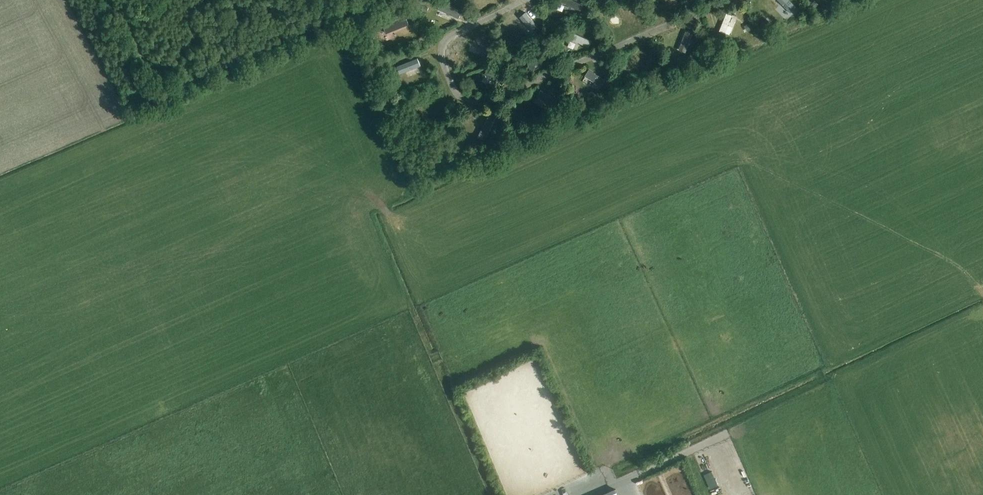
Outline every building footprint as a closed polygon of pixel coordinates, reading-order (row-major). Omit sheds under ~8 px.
[(438,16),(421,9),(418,16),(435,22),(438,16)] [(500,19),(497,30),(515,36),(519,24),(500,19)] [(711,20),(703,34),(712,39),(716,32),(712,29),(715,23),(711,20)] [(559,37),(556,43),(573,51),(576,44),(559,37)] [(619,53),(615,61),(633,71),(637,63),(619,53)] [(381,68),(382,77),(403,74),(402,65),(381,68)] [(575,89),(577,86),(583,90),(588,83),(573,73),(566,83),(575,89)]
